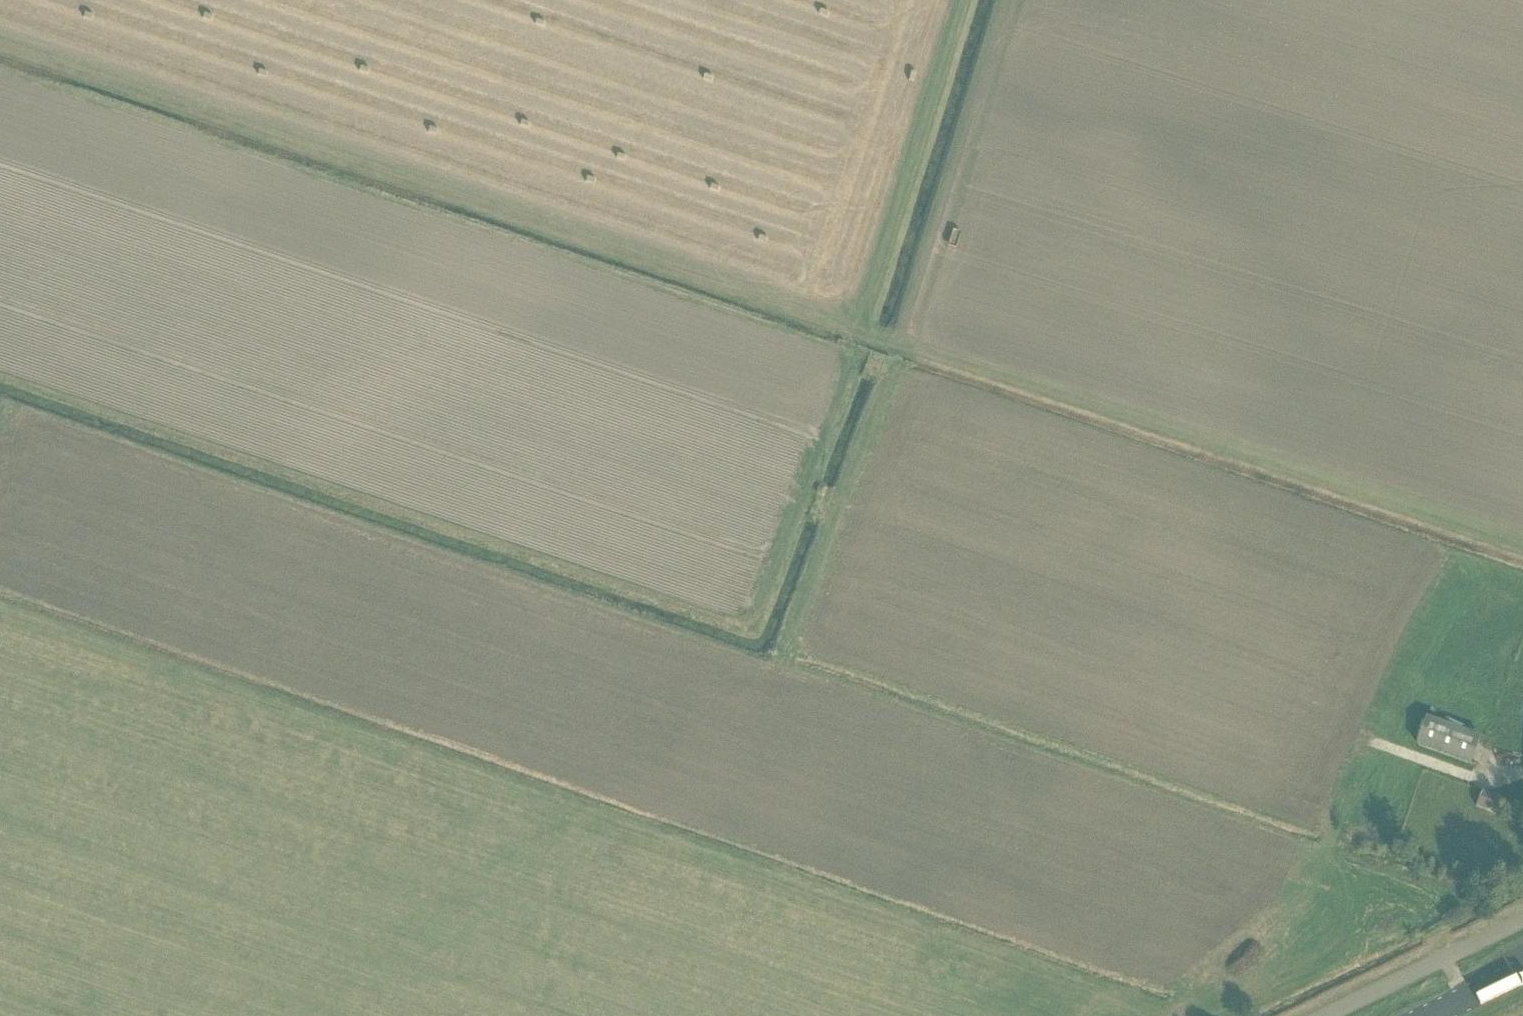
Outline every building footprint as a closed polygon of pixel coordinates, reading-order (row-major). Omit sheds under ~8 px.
[(1428,718),(1427,718),(1417,745),(1470,764),(1479,737),(1428,718)] [(1501,816),(1507,801),(1482,791),(1476,807),(1501,816)]
